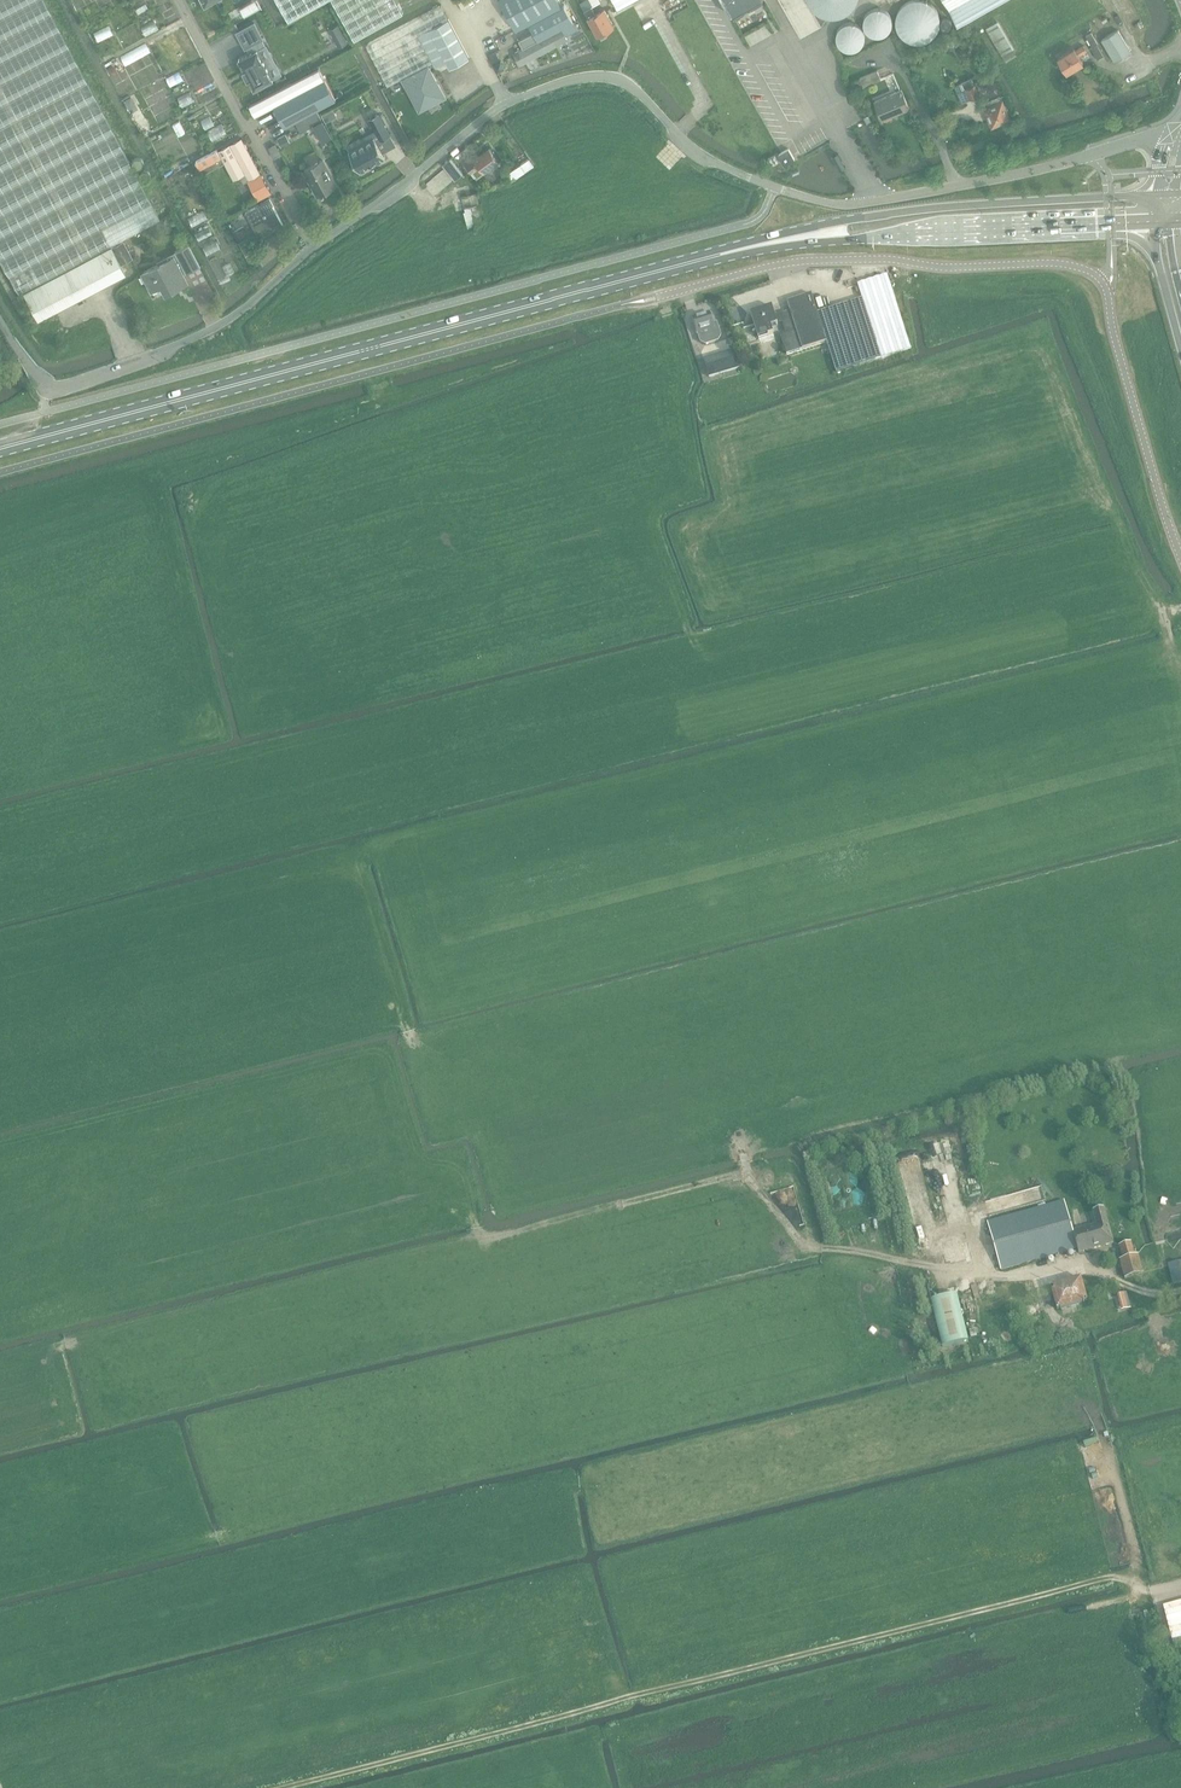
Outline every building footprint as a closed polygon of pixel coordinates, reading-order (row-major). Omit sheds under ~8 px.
[(19,294),(22,293),(28,303),(37,321),(125,274),(120,265),(131,259),(122,241),(160,221),(91,91),(43,0),(0,0),(0,262),(19,294)] [(239,9),(244,17),(261,7),(257,0),(255,0),(239,9)] [(289,19),(324,0),(279,0),(289,19)] [(355,37),(403,11),(397,0),(334,0),(355,37)] [(530,24),(565,5),(562,0),(504,0),(519,30),(530,24)] [(615,27),(605,9),(596,14),(592,7),(601,2),(600,0),(587,0),(581,4),(598,36),(615,27)] [(618,10),(636,0),(613,0),(618,10)] [(731,16),(733,14),(735,16),(745,11),(744,8),(751,5),(752,7),(762,1),(761,0),(722,0),(731,16)] [(811,0),(814,4),(818,7),(822,9),(826,10),(830,11),(835,11),(840,11),(844,9),(848,7),(851,4),(855,1),(855,0),(811,0)] [(970,14),(995,0),(962,0),(970,14)] [(574,23),(565,5),(530,24),(534,32),(519,40),(524,49),(515,54),(521,65),(568,40),(562,29),(574,23)] [(446,98),(435,77),(428,65),(433,62),(436,67),(446,62),(450,69),(470,59),(442,6),(367,45),(381,73),(388,86),(404,78),(421,111),(446,98)] [(863,23),(863,26),(864,27),(864,29),(866,31),(867,33),(869,35),(871,36),(874,37),(876,37),(879,37),(881,37),(883,36),(886,35),(888,33),(889,32),(890,29),(891,27),(892,25),(892,22),(892,20),(891,17),(889,15),(887,13),(885,11),(883,10),(880,9),(877,9),(875,9),(872,10),(870,11),(867,13),(866,15),(864,18),(864,20),(863,23)] [(940,24),(940,25),(941,26),(941,27),(941,28),(942,28),(943,29),(944,30),(945,30),(946,30),(947,30),(948,29),(949,29),(949,28),(950,28),(950,27),(951,26),(951,25),(951,24),(951,23),(951,22),(950,22),(950,21),(949,20),(948,20),(947,19),(946,19),(945,19),(944,19),(943,20),(942,20),(942,21),(941,22),(941,23),(940,24)] [(986,28),(1005,61),(1016,54),(997,22),(986,28)] [(263,39),(254,23),(237,32),(245,48),(246,48),(250,54),(238,60),(239,61),(244,70),(243,71),(248,79),(249,79),(254,88),(254,90),(255,89),(272,80),(273,79),(273,78),(272,78),(267,69),(268,69),(264,60),(263,60),(258,51),(257,50),(256,50),(256,51),(255,51),(252,45),(263,39)] [(836,39),(837,42),(838,45),(840,47),(841,49),(843,50),(846,51),(848,52),(850,52),(853,52),(855,51),(858,50),(860,49),(861,47),(863,45),(864,43),(865,40),(865,38),(865,36),(864,33),(863,31),(862,29),(860,27),(858,25),(856,24),(854,23),(851,23),(849,23),(846,24),(844,25),(842,26),(840,28),(838,30),(837,32),(836,34),(836,37),(836,39)] [(1114,62),(1131,52),(1118,32),(1102,42),(1114,62)] [(1093,47),(1098,44),(1092,33),(1087,36),(1093,47)] [(343,34),(335,39),(339,46),(347,42),(343,34)] [(1098,60),(1104,56),(1097,45),(1091,49),(1098,60)] [(1079,56),(1088,51),(1084,46),(1076,51),(1075,49),(1059,58),(1063,66),(1061,68),(1064,73),(1066,71),(1068,73),(1084,64),(1079,56)] [(501,61),(494,65),(498,72),(505,68),(501,61)] [(281,88),(250,105),(255,115),(274,106),(285,127),(295,122),(300,131),(322,120),(317,110),(323,107),(336,100),(319,68),(306,75),(294,81),(281,88)] [(864,87),(881,79),(878,71),(860,79),(864,87)] [(954,85),(962,103),(980,95),(972,77),(954,85)] [(883,120),(910,109),(902,90),(875,102),(883,120)] [(993,126),(1010,119),(1003,100),(1001,101),(999,96),(991,100),(993,104),(985,108),(993,126)] [(333,108),(322,114),(326,122),(337,116),(333,108)] [(349,152),(360,172),(361,171),(385,158),(386,158),(383,152),(388,149),(382,139),(391,134),(380,113),(370,119),(379,136),(350,152),(350,151),(349,152)] [(277,140),(281,146),(287,143),(284,136),(277,140)] [(233,180),(242,175),(246,182),(248,181),(257,198),(269,192),(269,193),(271,193),(242,139),(218,152),(224,163),(233,180)] [(464,162),(477,179),(486,173),(485,171),(500,160),(490,147),(475,159),(472,155),(464,162)] [(785,166),(795,160),(789,150),(779,155),(785,166)] [(205,157),(196,162),(200,169),(202,174),(224,163),(218,152),(217,151),(205,157)] [(768,160),(772,166),(779,162),(776,156),(768,160)] [(143,160),(142,160),(141,159),(140,159),(139,158),(138,158),(137,158),(136,158),(135,159),(134,159),(133,160),(133,161),(132,162),(132,163),(132,164),(132,165),(132,166),(133,167),(133,168),(134,168),(135,169),(136,170),(137,170),(138,170),(139,170),(140,170),(141,169),(142,168),(143,167),(143,166),(144,165),(144,164),(144,163),(144,162),(143,161),(143,160)] [(325,192),(336,185),(323,160),(304,170),(314,188),(313,189),(317,197),(325,193),(325,192)] [(520,165),(508,173),(511,178),(514,176),(516,179),(525,172),(520,165)] [(149,172),(148,171),(148,170),(147,170),(146,169),(145,169),(144,169),(142,169),(141,170),(140,171),(139,172),(138,172),(138,173),(138,174),(138,176),(138,177),(138,178),(138,179),(139,180),(140,180),(141,181),(142,181),(143,182),(144,182),(145,182),(146,182),(147,181),(148,181),(149,180),(149,179),(150,178),(150,177),(150,176),(150,175),(150,174),(150,173),(149,172)] [(462,197),(462,198),(453,201),(456,213),(465,210),(470,227),(482,223),(476,204),(479,204),(476,193),(462,197)] [(270,199),(246,212),(260,238),(284,226),(270,199)] [(234,217),(229,220),(233,228),(238,225),(234,217)] [(295,233),(289,237),(292,242),(298,238),(295,233)] [(252,244),(244,248),(248,255),(256,250),(252,244)] [(173,257),(141,274),(150,292),(160,287),(164,294),(178,286),(179,288),(187,284),(182,274),(185,272),(186,273),(199,266),(188,245),(175,252),(176,255),(173,257)] [(786,334),(781,336),(788,355),(827,342),(838,373),(912,348),(887,274),(857,284),(862,298),(818,313),(812,294),(787,302),(790,311),(776,316),(772,307),(751,314),(759,339),(774,334),(771,327),(783,323),(786,334)] [(22,294),(16,296),(20,304),(26,301),(22,294)] [(704,332),(715,328),(711,314),(693,319),(700,342),(707,340),(704,332)] [(708,377),(741,367),(735,350),(703,360),(708,377)] [(1080,1254),(1114,1244),(1105,1210),(1094,1213),(1098,1227),(1074,1233),(1065,1202),(989,1223),(1002,1270),(1079,1249),(1080,1254)] [(1126,1279),(1143,1274),(1138,1257),(1135,1258),(1131,1245),(1121,1248),(1125,1260),(1121,1261),(1126,1279)] [(1178,1262),(1179,1263),(1169,1265),(1174,1285),(1180,1283),(1180,1261),(1178,1262)] [(957,1293),(931,1300),(943,1346),(969,1340),(957,1293)]
